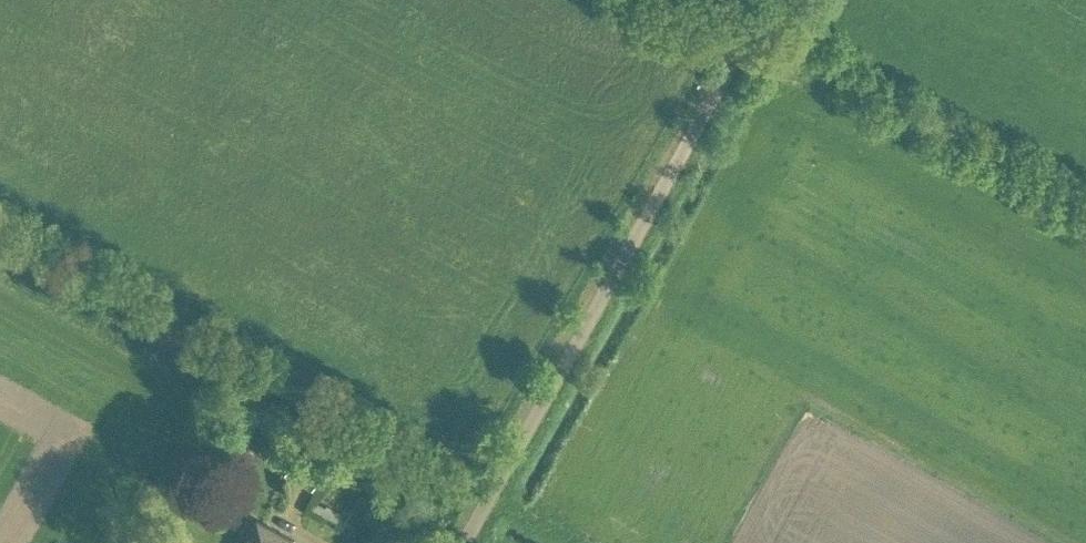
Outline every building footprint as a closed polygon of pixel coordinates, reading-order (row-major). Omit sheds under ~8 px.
[(292,538),(256,518),(242,542),(290,542),(292,538)]
